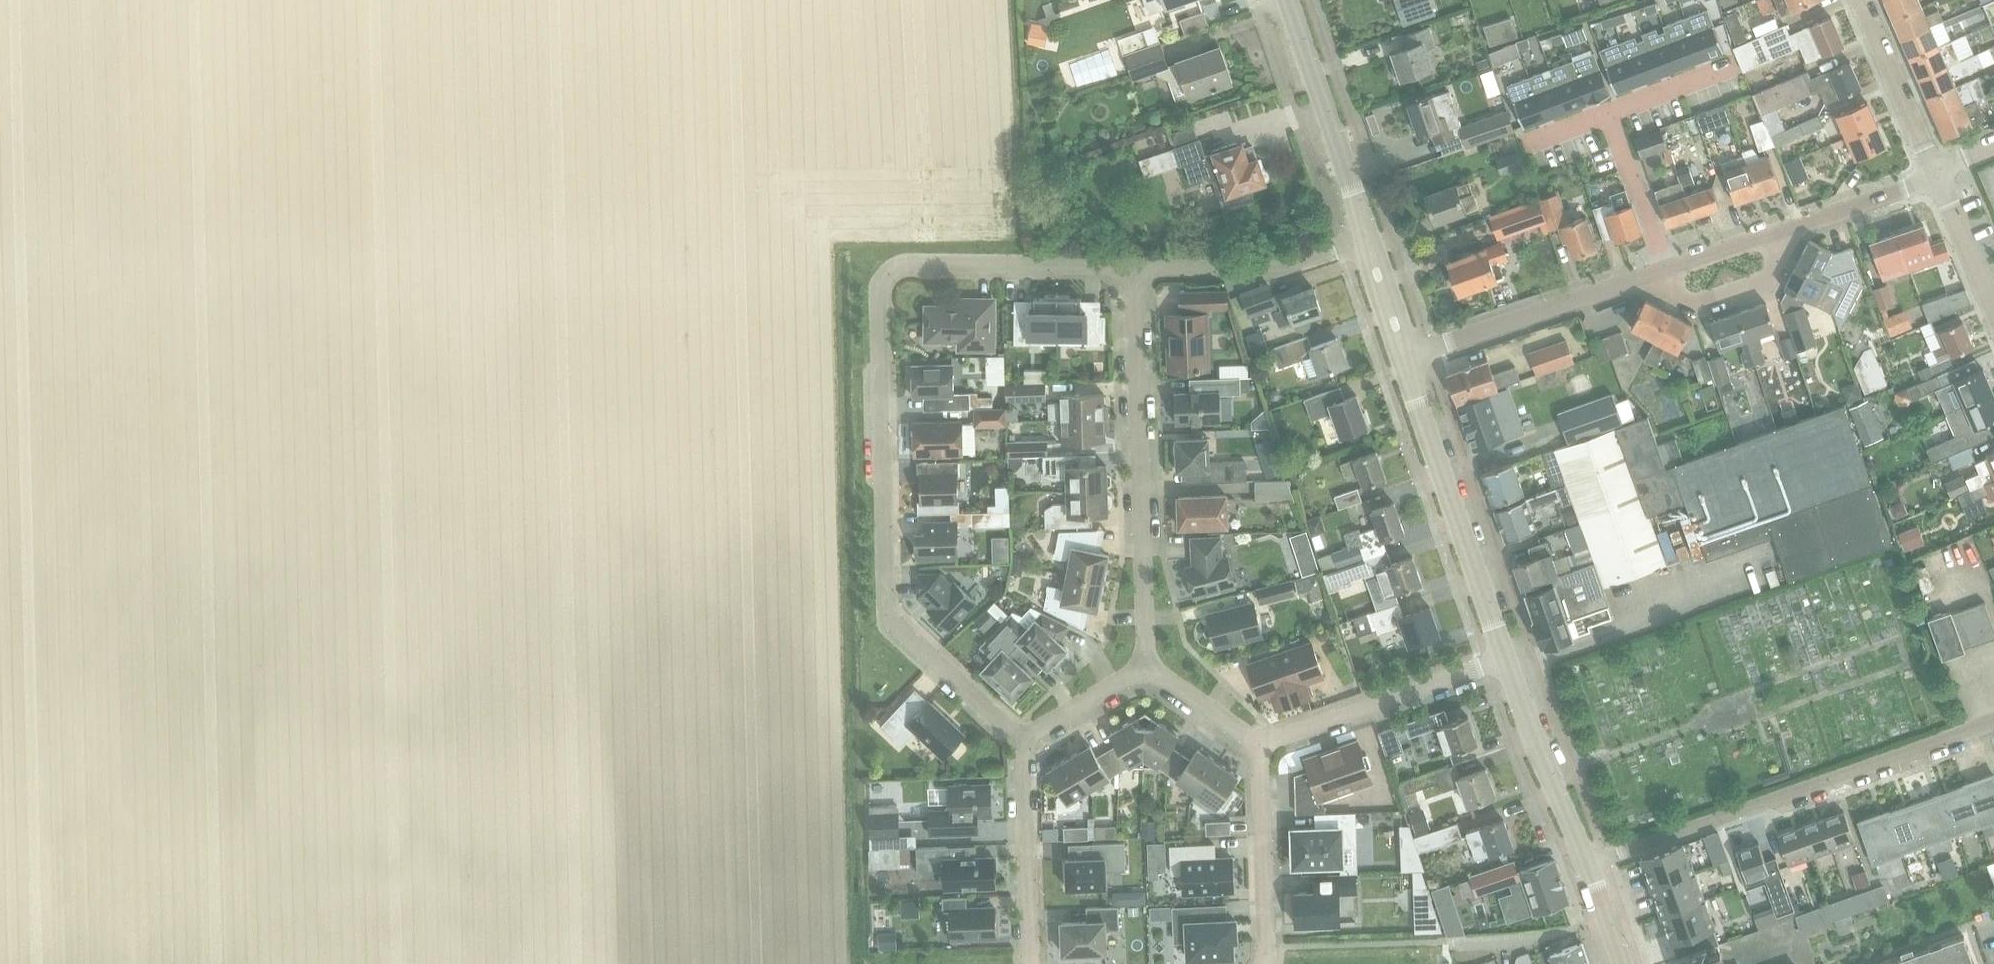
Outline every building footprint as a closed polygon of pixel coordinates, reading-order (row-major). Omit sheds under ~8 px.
[(1588,8),(1595,6),(1593,0),(1586,0),(1588,8)] [(1756,0),(1762,15),(1774,10),(1770,0),(1757,0),(1756,0)] [(1791,11),(1817,0),(1775,0),(1782,15),(1791,11)] [(1892,19),(1925,5),(1923,0),(1883,0),(1892,19)] [(1991,23),(1993,22),(1993,0),(1991,0),(1982,4),(1991,23)] [(1656,3),(1644,7),(1646,15),(1658,11),(1656,3)] [(1892,19),(1900,39),(1943,20),(1939,11),(1929,15),(1925,5),(1892,19)] [(1708,9),(1686,18),(1702,61),(1724,52),(1708,9)] [(1577,24),(1594,22),(1592,12),(1576,14),(1577,24)] [(1181,23),(1186,36),(1210,27),(1206,13),(1181,23)] [(1624,13),(1612,17),(1615,25),(1626,21),(1624,13)] [(1512,17),(1484,27),(1490,45),(1518,36),(1512,17)] [(1612,17),(1601,21),(1603,29),(1615,25),(1612,17)] [(1801,48),(1807,62),(1843,46),(1830,17),(1791,34),(1788,26),(1782,28),(1782,27),(1762,35),(1763,37),(1734,49),(1744,72),(1801,48)] [(1686,18),(1664,26),(1681,69),(1702,61),(1686,18)] [(1943,22),(1943,20),(1900,39),(1909,59),(1941,45),(1933,26),(1943,22)] [(1045,47),(1049,26),(1032,23),(1028,44),(1045,47)] [(1664,26),(1643,34),(1659,77),(1681,69),(1664,26)] [(1155,28),(1144,32),(1149,47),(1161,43),(1155,28)] [(1399,77),(1400,80),(1417,75),(1419,82),(1434,77),(1425,50),(1434,47),(1427,28),(1402,37),(1406,48),(1391,54),(1395,65),(1391,66),(1395,78),(1399,77)] [(1743,29),(1731,33),(1735,45),(1747,40),(1743,29)] [(1573,30),(1562,35),(1567,47),(1578,43),(1573,30)] [(1562,33),(1550,37),(1552,45),(1564,41),(1562,33)] [(1643,34),(1622,42),(1638,85),(1659,77),(1643,34)] [(1528,38),(1516,42),(1518,50),(1530,46),(1528,38)] [(1132,39),(1123,42),(1126,50),(1135,47),(1132,39)] [(1941,46),(1941,45),(1909,59),(1917,78),(1960,60),(1953,41),(1941,46)] [(1622,42),(1599,51),(1616,94),(1638,85),(1622,42)] [(1515,43),(1489,53),(1494,66),(1520,56),(1515,43)] [(1219,48),(1200,54),(1180,62),(1180,64),(1167,69),(1158,47),(1125,59),(1134,81),(1157,72),(1158,75),(1169,81),(1177,101),(1231,82),(1219,48)] [(1594,53),(1572,61),(1588,104),(1610,96),(1594,53)] [(1961,61),(1960,60),(1917,78),(1926,98),(1957,85),(1955,80),(1984,68),(1979,54),(1961,61)] [(1487,58),(1476,62),(1479,69),(1490,65),(1487,58)] [(1572,61),(1551,69),(1567,112),(1588,104),(1572,61)] [(1827,102),(1842,96),(1860,88),(1849,63),(1811,79),(1807,71),(1752,95),(1761,114),(1813,92),(1813,91),(1821,88),(1827,102)] [(1551,69),(1529,77),(1546,120),(1567,112),(1551,69)] [(1493,70),(1481,74),(1485,85),(1497,81),(1493,70)] [(1529,77),(1507,86),(1523,129),(1546,120),(1529,77)] [(1926,98),(1935,118),(1972,102),(1968,91),(1960,94),(1957,85),(1926,98)] [(1430,97),(1408,105),(1419,136),(1432,131),(1436,144),(1454,137),(1465,133),(1469,146),(1515,130),(1508,111),(1462,127),(1461,128),(1449,91),(1432,97),(1430,97)] [(1935,118),(1937,125),(1943,138),(1984,121),(1976,101),(1972,102),(1935,118)] [(1836,117),(1845,138),(1876,125),(1867,103),(1836,117)] [(1772,138),(1776,146),(1777,148),(1825,126),(1820,116),(1772,138)] [(1763,120),(1749,124),(1758,151),(1774,146),(1763,120)] [(1845,138),(1847,142),(1855,160),(1886,147),(1876,125),(1845,138)] [(1048,132),(1054,149),(1063,145),(1056,128),(1048,132)] [(1661,131),(1636,138),(1642,158),(1667,151),(1661,131)] [(1205,156),(1199,140),(1174,149),(1180,166),(1185,164),(1191,181),(1219,172),(1227,194),(1220,197),(1224,210),(1254,200),(1250,188),(1266,183),(1258,159),(1257,159),(1252,146),(1244,149),(1242,144),(1205,156)] [(1752,148),(1742,152),(1744,156),(1747,164),(1757,196),(1780,188),(1773,169),(1769,156),(1761,159),(1752,148)] [(1501,174),(1526,165),(1521,153),(1508,157),(1502,159),(1497,161),(1501,174)] [(1705,156),(1695,158),(1701,187),(1711,185),(1705,156)] [(1744,156),(1720,163),(1723,172),(1727,185),(1734,204),(1757,196),(1747,164),(1744,156)] [(1800,156),(1784,163),(1793,185),(1809,178),(1800,156)] [(1689,164),(1677,168),(1682,183),(1683,188),(1696,183),(1689,164)] [(1975,184),(1987,210),(1993,207),(1993,176),(1975,184)] [(1434,223),(1453,216),(1478,208),(1468,181),(1425,196),(1434,223)] [(1682,183),(1655,192),(1659,204),(1667,226),(1693,217),(1686,195),(1683,188),(1682,183)] [(1698,191),(1686,195),(1693,217),(1719,208),(1713,189),(1712,187),(1698,191)] [(1560,193),(1540,199),(1539,200),(1540,202),(1546,220),(1549,231),(1558,228),(1563,243),(1567,241),(1572,258),(1597,249),(1586,216),(1569,222),(1560,193)] [(1540,202),(1489,221),(1495,239),(1546,220),(1540,202)] [(1612,202),(1592,209),(1603,241),(1614,238),(1615,243),(1641,235),(1631,205),(1614,211),(1612,202)] [(1944,241),(1931,246),(1923,225),(1896,234),(1908,269),(1909,272),(1950,258),(1944,241)] [(1896,234),(1869,243),(1881,278),(1908,269),(1896,234)] [(1836,253),(1809,240),(1797,264),(1844,287),(1831,310),(1832,311),(1838,330),(1863,285),(1850,248),(1836,253)] [(1459,293),(1502,277),(1497,262),(1506,259),(1501,245),(1467,256),(1448,263),(1459,293)] [(1844,287),(1797,264),(1784,289),(1806,300),(1807,298),(1832,311),(1831,310),(1844,287)] [(1241,294),(1248,313),(1250,319),(1281,308),(1288,306),(1294,324),(1295,326),(1296,328),(1298,330),(1302,331),(1306,330),(1309,326),(1310,323),(1308,319),(1322,314),(1313,287),(1304,290),(1303,286),(1272,297),(1268,285),(1241,294)] [(1888,285),(1874,290),(1881,310),(1895,305),(1888,285)] [(1929,322),(1972,304),(1966,290),(1922,305),(1929,322)] [(1167,316),(1168,337),(1168,351),(1169,372),(1209,370),(1207,316),(1212,316),(1211,309),(1227,308),(1227,292),(1180,294),(1181,315),(1167,316)] [(1029,346),(1030,339),(1057,340),(1058,298),(1034,298),(1034,312),(1012,311),(1012,312),(1015,312),(1014,332),(1014,345),(1029,346)] [(1085,340),(1085,346),(1100,346),(1100,337),(1105,337),(1105,318),(1100,317),(1100,313),(1103,313),(1103,312),(1081,312),(1081,298),(1058,298),(1057,340),(1085,340)] [(1645,300),(1630,328),(1654,341),(1668,313),(1645,300)] [(992,349),(993,321),(993,301),(961,301),(960,309),(939,309),(935,309),(932,311),(929,313),(928,316),(927,320),(926,320),(926,325),(927,325),(927,341),(960,341),(960,349),(992,349)] [(1787,361),(1798,357),(1791,339),(1782,342),(1778,329),(1774,330),(1765,304),(1738,313),(1755,364),(1764,361),(1760,349),(1763,348),(1759,336),(1773,331),(1778,346),(1781,345),(1787,361)] [(1786,314),(1798,351),(1816,345),(1804,308),(1786,314)] [(1906,310),(1884,319),(1891,336),(1913,326),(1906,310)] [(1661,358),(1666,347),(1677,353),(1692,325),(1668,313),(1654,341),(1655,341),(1644,361),(1657,368),(1662,359),(1661,358)] [(1738,313),(1709,323),(1718,349),(1742,341),(1746,353),(1740,355),(1745,368),(1755,364),(1738,313)] [(1950,356),(1954,354),(1973,346),(1962,321),(1939,331),(1946,345),(1925,354),(1930,368),(1919,373),(1922,381),(1935,376),(1955,368),(1950,356)] [(1261,331),(1246,336),(1252,353),(1266,348),(1261,331)] [(1630,353),(1623,333),(1595,343),(1598,353),(1608,349),(1612,359),(1630,353)] [(1308,336),(1273,348),(1279,368),(1304,359),(1311,379),(1347,366),(1337,338),(1312,347),(1308,336)] [(1573,362),(1566,341),(1529,353),(1537,375),(1573,362)] [(1598,353),(1602,363),(1612,359),(1608,349),(1598,353)] [(1798,353),(1802,363),(1809,360),(1806,350),(1798,353)] [(1709,361),(1718,385),(1731,380),(1722,356),(1709,361)] [(1693,361),(1701,384),(1713,380),(1705,357),(1693,361)] [(1447,375),(1457,402),(1520,381),(1515,367),(1492,375),(1487,361),(1447,375)] [(1879,364),(1856,374),(1864,394),(1887,384),(1879,364)] [(942,410),(962,409),(970,409),(969,394),(953,395),(953,365),(912,366),(913,397),(942,397),(942,410)] [(1982,369),(1953,382),(1955,387),(1937,394),(1945,413),(1946,413),(1963,406),(1993,393),(1982,369)] [(1935,376),(1922,381),(1923,383),(1908,389),(1913,400),(1944,387),(1939,376),(1936,378),(1935,376)] [(1176,424),(1196,423),(1221,422),(1220,396),(1250,395),(1250,377),(1226,378),(1206,379),(1206,392),(1175,393),(1176,424)] [(1731,380),(1718,385),(1722,395),(1735,390),(1731,380)] [(1006,402),(1046,400),(1046,384),(1006,386),(1006,402)] [(1340,387),(1321,394),(1304,400),(1311,420),(1332,412),(1341,438),(1368,428),(1357,396),(1345,400),(1340,387)] [(1896,393),(1896,400),(1901,406),(1908,406),(1913,400),(1908,389),(1908,388),(1896,393)] [(1458,406),(1474,450),(1504,439),(1500,429),(1513,424),(1501,391),(1458,406)] [(1963,406),(1946,413),(1956,436),(1927,448),(1933,462),(1992,437),(1987,424),(1993,420),(1993,396),(1993,393),(1963,406)] [(1060,396),(1061,420),(1108,418),(1108,408),(1104,406),(1104,394),(1060,396)] [(1612,395),(1559,414),(1568,441),(1622,422),(1612,395)] [(976,426),(1006,425),(1005,409),(994,410),(994,399),(971,399),(971,407),(975,407),(976,426)] [(1614,619),(1607,600),(1602,587),(1666,564),(1649,516),(1685,503),(1706,562),(1774,537),(1790,581),(1893,544),(1843,405),(1684,463),(1666,469),(1657,445),(1647,416),(1555,449),(1568,485),(1565,486),(1571,503),(1574,502),(1591,549),(1591,550),(1594,559),(1592,560),(1593,563),(1558,575),(1551,578),(1554,586),(1564,612),(1573,638),(1591,631),(1590,627),(1614,619)] [(1062,444),(1086,443),(1106,442),(1105,430),(1109,428),(1108,418),(1061,420),(1062,444)] [(963,454),(962,422),(914,423),(915,455),(963,454)] [(1220,436),(1220,424),(1173,424),(1174,437),(1220,436)] [(1878,426),(1861,434),(1865,445),(1883,437),(1878,426)] [(1331,427),(1317,430),(1321,456),(1336,453),(1331,427)] [(996,447),(998,435),(977,431),(975,444),(996,447)] [(1208,439),(1196,439),(1176,440),(1177,472),(1198,471),(1198,483),(1248,482),(1247,461),(1209,463),(1208,439)] [(1675,439),(1657,445),(1666,469),(1684,463),(1675,439)] [(1008,458),(1043,456),(1048,456),(1048,440),(1008,442),(1008,458)] [(1949,457),(1955,471),(1975,462),(1969,448),(1949,457)] [(1552,490),(1565,485),(1552,451),(1540,455),(1552,490)] [(1359,488),(1367,486),(1386,479),(1377,452),(1338,465),(1342,476),(1353,472),(1359,488)] [(1972,489),(1993,480),(1993,453),(1985,456),(1987,459),(1976,464),(1980,474),(1967,479),(1972,489)] [(1067,492),(1107,490),(1107,487),(1111,484),(1111,476),(1107,474),(1107,466),(1096,467),(1096,455),(1048,456),(1043,456),(1044,475),(1053,480),(1067,479),(1067,492)] [(1279,459),(1262,464),(1266,479),(1284,473),(1279,459)] [(937,462),(917,463),(917,476),(921,476),(921,503),(917,503),(918,514),(950,514),(960,514),(960,501),(957,501),(957,476),(959,476),(959,462),(937,462)] [(1493,505),(1512,498),(1523,494),(1512,464),(1482,475),(1493,505)] [(1963,476),(1946,483),(1953,497),(1957,495),(1969,490),(1963,476)] [(1256,504),(1295,502),(1288,480),(1255,481),(1256,504)] [(1972,489),(1976,500),(1989,495),(1992,502),(1993,501),(1993,480),(1972,489)] [(1563,506),(1571,503),(1565,486),(1495,510),(1506,541),(1536,531),(1529,512),(1562,500),(1563,506)] [(1358,489),(1336,497),(1340,510),(1363,502),(1358,489)] [(1046,528),(1073,527),(1093,527),(1092,515),(1108,514),(1108,506),(1111,504),(1111,496),(1108,494),(1107,490),(1067,492),(1068,504),(1054,504),(1045,510),(1046,528)] [(1226,496),(1198,497),(1178,497),(1179,528),(1227,526),(1226,496)] [(1903,502),(1890,507),(1895,519),(1908,514),(1903,502)] [(1389,549),(1386,540),(1405,533),(1394,504),(1370,512),(1376,529),(1362,534),(1361,529),(1345,535),(1349,548),(1318,559),(1323,574),(1346,566),(1361,561),(1360,559),(1389,549)] [(972,527),(1004,526),(1011,526),(1011,512),(1010,512),(1004,512),(988,513),(972,513),(972,527)] [(917,559),(937,559),(957,559),(957,523),(926,524),(926,534),(916,534),(917,559)] [(1924,546),(1918,528),(1899,534),(1905,552),(1924,546)] [(1068,575),(1105,583),(1109,566),(1105,565),(1107,555),(1094,552),(1098,531),(1059,532),(1054,557),(1071,561),(1068,575)] [(1306,532),(1291,536),(1297,553),(1311,548),(1306,532)] [(1320,535),(1312,538),(1316,550),(1325,547),(1320,535)] [(1194,598),(1214,593),(1235,587),(1227,558),(1222,559),(1221,538),(1191,539),(1193,567),(1187,569),(1194,598)] [(1594,559),(1591,550),(1554,563),(1546,541),(1527,548),(1531,560),(1514,566),(1523,589),(1551,578),(1558,575),(1593,563),(1592,560),(1594,559)] [(1422,584),(1413,557),(1394,564),(1390,551),(1361,561),(1346,566),(1351,579),(1365,574),(1367,578),(1377,574),(1385,597),(1422,584)] [(1022,578),(1026,556),(1016,554),(1012,576),(1022,578)] [(1926,566),(1915,570),(1923,593),(1934,590),(1926,566)] [(1767,573),(1772,588),(1782,585),(1777,570),(1767,573)] [(950,631),(964,616),(976,603),(954,582),(952,585),(940,574),(938,574),(918,574),(918,597),(930,608),(928,610),(950,631)] [(1102,600),(1105,583),(1068,575),(1065,590),(1048,587),(1044,609),(1079,626),(1083,607),(1096,610),(1099,599),(1102,600)] [(1319,575),(1295,581),(1299,597),(1307,595),(1309,601),(1324,597),(1319,575)] [(1261,603),(1294,595),(1291,581),(1257,590),(1261,603)] [(1564,612),(1554,586),(1526,596),(1535,621),(1534,622),(1564,612)] [(1361,640),(1378,634),(1402,626),(1409,646),(1440,636),(1430,607),(1404,616),(1399,601),(1353,617),(1361,640)] [(1928,620),(1942,660),(1964,652),(1963,648),(1970,646),(1971,647),(1993,638),(1993,631),(1983,601),(1928,620)] [(1069,625),(1051,617),(1043,613),(1027,630),(1012,616),(1011,617),(996,602),(989,610),(1004,624),(1002,626),(1026,648),(1048,668),(1066,649),(1060,643),(1069,625)] [(1216,649),(1235,644),(1262,637),(1254,603),(1207,615),(1216,649)] [(986,631),(997,620),(987,611),(976,622),(986,631)] [(1573,638),(1564,612),(1534,622),(1543,647),(1544,647),(1544,648),(1573,638)] [(1015,660),(1026,648),(1002,626),(982,647),(994,659),(983,671),(1012,698),(1032,677),(1015,660)] [(1260,700),(1271,696),(1276,710),(1310,698),(1305,684),(1323,678),(1317,659),(1313,648),(1277,661),(1275,656),(1248,665),(1260,700)] [(943,758),(965,735),(929,701),(916,715),(903,703),(880,727),(894,740),(908,725),(943,758)] [(1444,756),(1459,751),(1478,745),(1468,716),(1449,723),(1445,710),(1405,724),(1409,736),(1434,727),(1444,756)] [(1144,767),(1145,729),(1146,713),(1111,734),(1117,745),(1107,751),(1120,773),(1129,767),(1144,767)] [(1158,768),(1167,774),(1181,754),(1171,747),(1179,736),(1146,713),(1145,729),(1144,767),(1158,768)] [(1404,752),(1395,727),(1378,733),(1387,758),(1404,752)] [(1326,759),(1325,754),(1305,761),(1309,773),(1297,777),(1298,815),(1318,814),(1325,814),(1320,800),(1354,788),(1353,783),(1370,777),(1358,742),(1339,749),(1340,754),(1326,759)] [(1069,758),(1089,791),(1120,773),(1107,751),(1097,757),(1090,746),(1069,758)] [(1339,749),(1325,754),(1326,759),(1340,754),(1339,749)] [(1181,754),(1167,774),(1197,795),(1218,763),(1198,750),(1191,760),(1181,754)] [(1089,791),(1069,758),(1048,771),(1062,793),(1057,797),(1058,812),(1072,812),(1082,806),(1077,798),(1089,791)] [(1197,795),(1217,808),(1238,777),(1218,763),(1197,795)] [(1486,769),(1467,776),(1456,780),(1451,766),(1419,778),(1400,784),(1405,797),(1438,785),(1440,792),(1458,786),(1465,807),(1496,796),(1486,769)] [(1993,775),(1964,785),(1964,787),(1926,800),(1940,838),(1978,824),(1978,827),(1993,821),(1993,778),(1993,775)] [(931,835),(952,835),(972,834),(972,824),(978,818),(992,817),(990,785),(950,786),(950,805),(945,811),(930,811),(931,835)] [(1902,852),(1940,838),(1926,800),(1888,814),(1888,812),(1859,823),(1873,864),(1902,854),(1902,852)] [(870,807),(871,838),(899,837),(898,806),(870,807)] [(1417,837),(1432,832),(1424,810),(1410,814),(1417,837)] [(1294,863),(1294,866),(1342,865),(1342,846),(1356,846),(1355,813),(1316,814),(1317,829),(1293,830),(1293,849),(1290,849),(1291,863),(1294,863)] [(1855,842),(1851,831),(1844,813),(1822,821),(1832,850),(1855,842)] [(1475,861),(1494,854),(1513,848),(1504,820),(1478,829),(1478,828),(1465,832),(1470,847),(1475,861)] [(1206,822),(1206,835),(1231,834),(1230,821),(1206,822)] [(1822,821),(1800,828),(1811,858),(1832,850),(1822,821)] [(1458,824),(1432,832),(1417,837),(1415,838),(1419,852),(1420,853),(1463,839),(1458,824)] [(1102,826),(1095,826),(1095,839),(1103,838),(1102,826)] [(1088,827),(1064,828),(1064,841),(1089,840),(1088,827)] [(1788,866),(1811,858),(1800,828),(1778,836),(1788,866)] [(1705,837),(1704,837),(1714,865),(1720,863),(1728,861),(1718,833),(1705,837)] [(1062,842),(1062,855),(1089,854),(1089,841),(1062,842)] [(1066,859),(1067,889),(1078,888),(1078,892),(1092,891),(1092,888),(1106,887),(1106,872),(1126,871),(1125,843),(1093,844),(1094,858),(1066,859)] [(1765,862),(1759,843),(1736,851),(1737,855),(1734,856),(1746,890),(1765,883),(1776,915),(1793,909),(1776,858),(1765,862)] [(1163,844),(1147,844),(1148,857),(1163,856),(1163,844)] [(1651,887),(1695,872),(1692,864),(1690,865),(1683,844),(1641,859),(1651,887)] [(1214,845),(1170,847),(1171,874),(1182,873),(1183,894),(1233,892),(1232,858),(1214,859),(1214,845)] [(917,847),(918,872),(945,871),(946,887),(994,886),(993,872),(996,872),(996,860),(993,860),(993,857),(949,858),(948,846),(917,847)] [(871,848),(869,848),(870,868),(900,867),(899,847),(871,848)] [(1419,852),(1402,853),(1402,868),(1420,867),(1420,853),(1419,852)] [(1166,858),(1146,858),(1146,908),(1167,908),(1166,858)] [(1472,879),(1461,883),(1465,896),(1476,892),(1478,895),(1510,884),(1513,893),(1509,894),(1518,919),(1534,914),(1569,902),(1554,860),(1519,873),(1515,861),(1471,876),(1472,879)] [(1728,861),(1720,863),(1724,875),(1732,873),(1728,861)] [(1954,864),(1940,869),(1943,880),(1958,875),(1954,864)] [(1662,918),(1706,902),(1695,872),(1651,887),(1662,918)] [(1295,893),(1296,925),(1310,925),(1310,928),(1323,927),(1323,924),(1340,924),(1339,896),(1356,895),(1355,876),(1315,877),(1316,892),(1295,893)] [(1450,882),(1433,887),(1447,928),(1464,923),(1450,882)] [(1795,917),(1801,933),(1833,923),(1827,906),(1816,909),(1808,884),(1790,890),(1799,916),(1795,917)] [(1884,887),(1872,891),(1849,898),(1855,915),(1890,903),(1884,887)] [(1144,892),(1129,892),(1129,906),(1145,905),(1144,892)] [(950,911),(952,939),(996,938),(995,908),(967,909),(967,897),(943,898),(943,912),(950,911)] [(1855,915),(1849,898),(1827,906),(1833,923),(1836,922),(1839,930),(1855,925),(1852,915),(1855,915)] [(1716,944),(1719,943),(1713,928),(1715,927),(1706,902),(1662,918),(1671,944),(1689,938),(1694,951),(1716,944)] [(1121,927),(1120,903),(1088,904),(1089,918),(1063,919),(1065,950),(1079,950),(1082,953),(1090,952),(1093,949),(1108,949),(1107,927),(1121,927)] [(1138,907),(1128,908),(1128,916),(1138,915),(1138,907)] [(1174,909),(1176,943),(1188,943),(1189,959),(1194,958),(1194,962),(1212,961),(1212,958),(1233,957),(1232,941),(1236,940),(1235,920),(1225,921),(1224,907),(1174,909)] [(1436,909),(1415,909),(1416,928),(1437,928),(1436,909)] [(1185,957),(1170,957),(1170,921),(1148,922),(1148,940),(1159,940),(1159,963),(1185,963),(1185,957)] [(1914,952),(1901,956),(1902,958),(1884,963),(1974,963),(1964,936),(1927,949),(1929,955),(1917,960),(1914,952)] [(997,941),(949,942),(949,957),(997,956),(997,941)] [(1583,943),(1550,955),(1553,963),(1590,963),(1583,943)] [(1676,958),(1678,963),(1723,963),(1716,944),(1694,951),(1677,957),(1676,958)] [(1514,963),(1530,963),(1531,963),(1528,953),(1517,957),(1514,963)]
